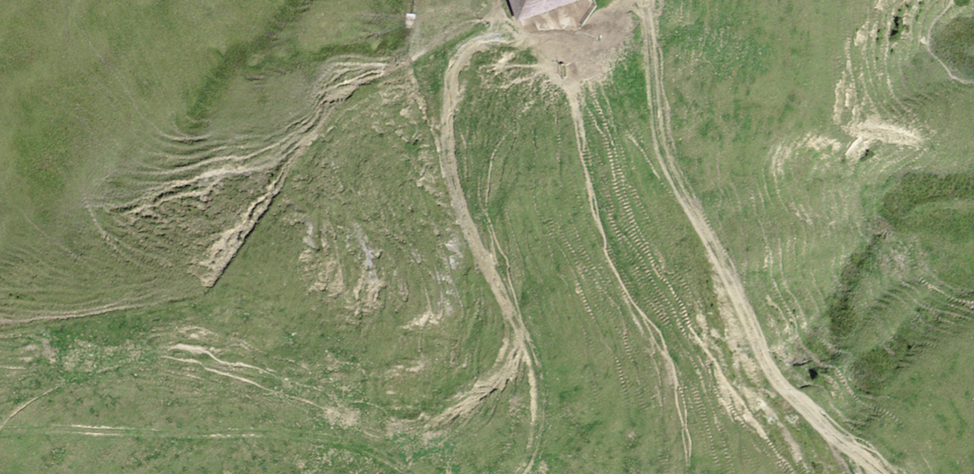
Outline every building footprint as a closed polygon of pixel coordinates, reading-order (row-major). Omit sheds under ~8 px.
[(589,0),(511,0),(518,23),(589,0)]
